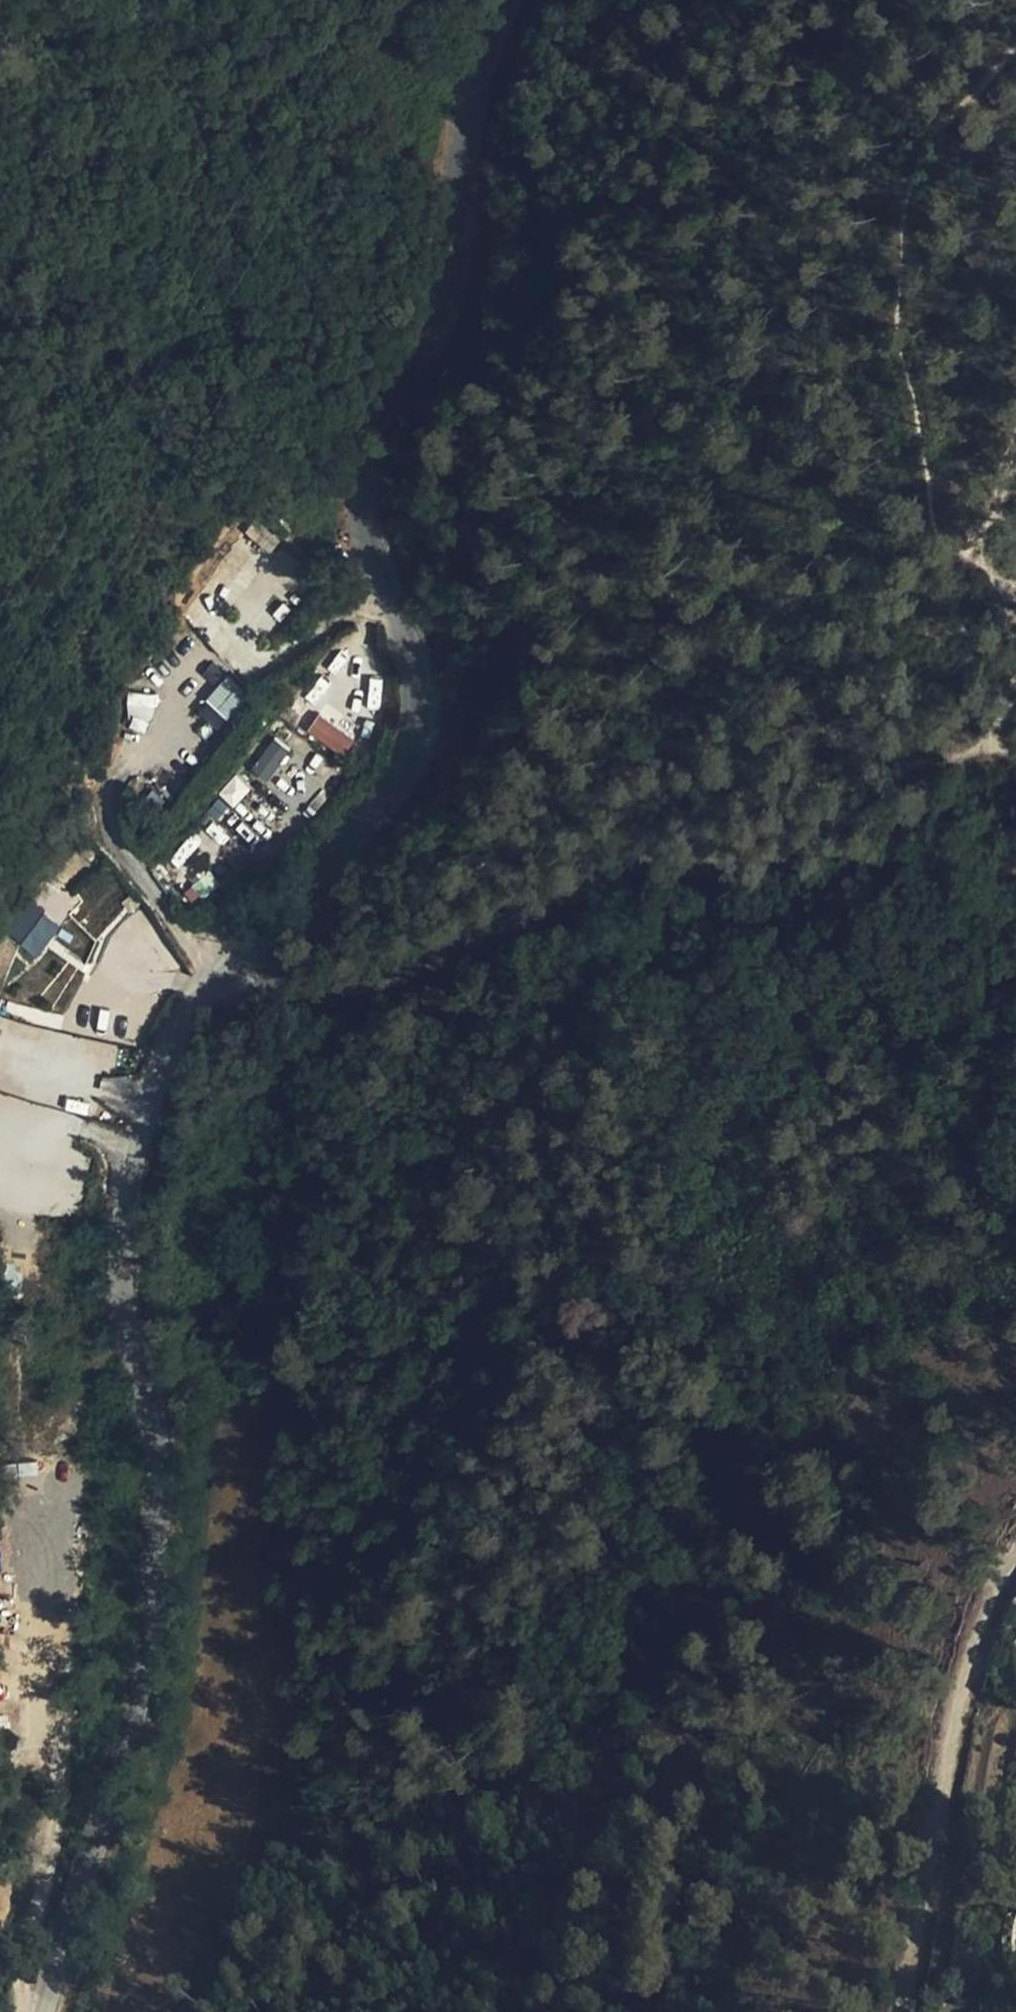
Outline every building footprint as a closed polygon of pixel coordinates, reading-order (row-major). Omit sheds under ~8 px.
[(266,552),(276,542),(255,521),(245,532),(266,552)] [(204,701),(224,717),(239,699),(220,683),(204,701)] [(345,754),(354,736),(315,717),(306,735),(345,754)] [(249,770),(266,783),(290,751),(273,738),(249,770)] [(233,807),(252,785),(237,772),(218,795),(233,807)] [(70,883),(89,934),(129,920),(110,869),(70,883)] [(37,957),(61,925),(25,899),(2,931),(37,957)] [(18,1462),(18,1476),(37,1475),(37,1462),(18,1462)]
